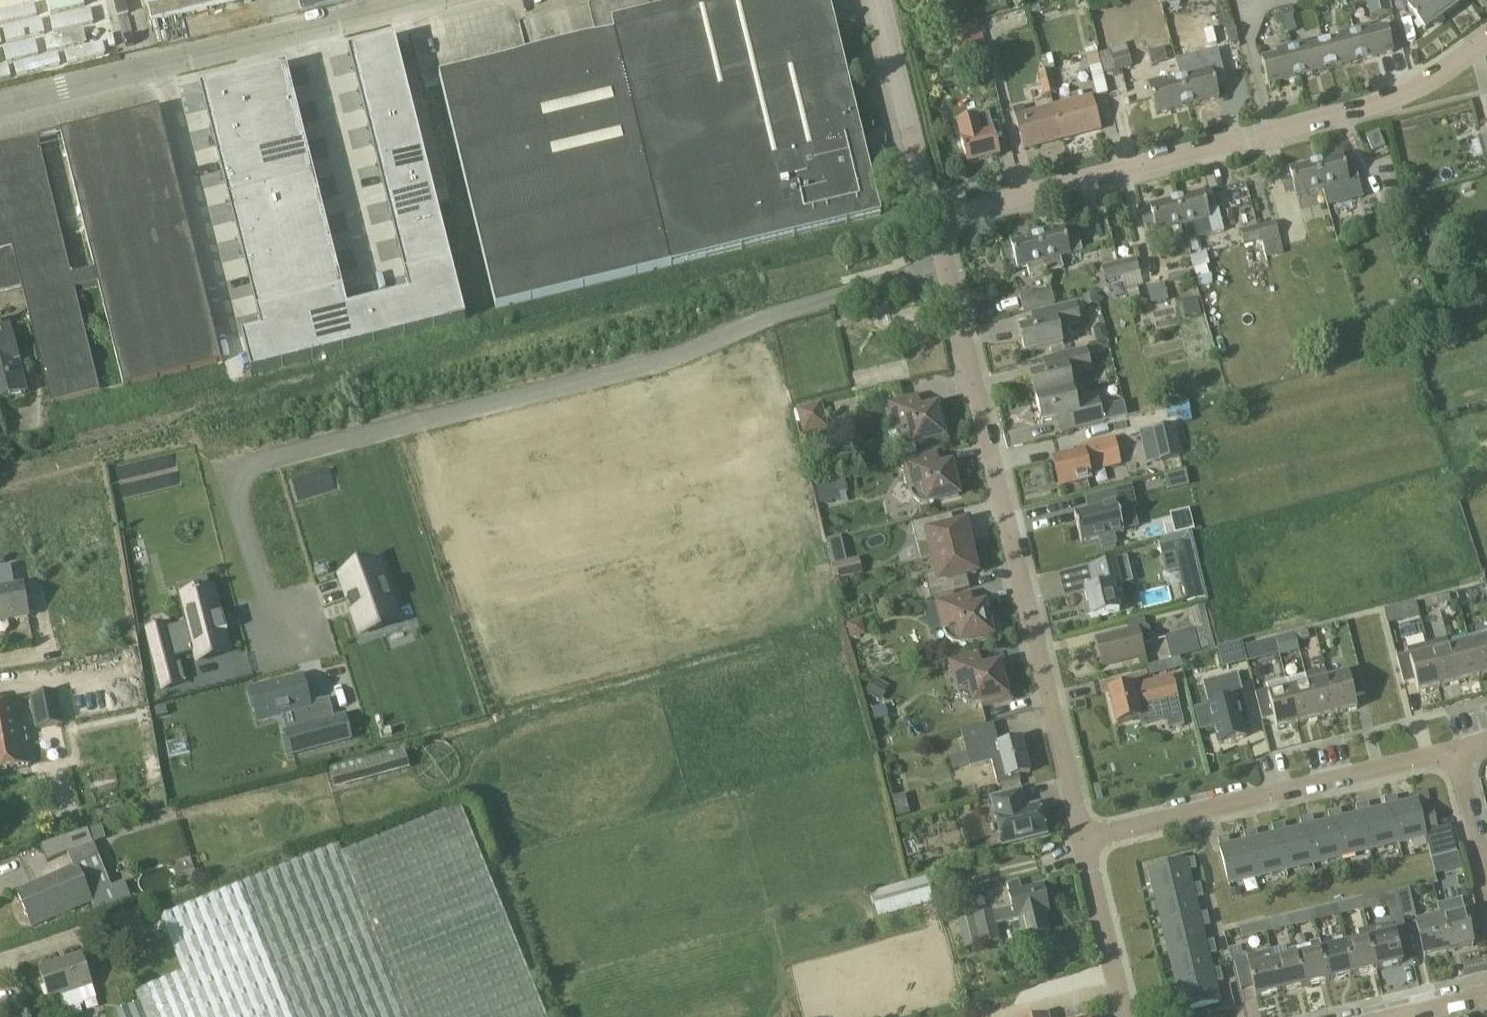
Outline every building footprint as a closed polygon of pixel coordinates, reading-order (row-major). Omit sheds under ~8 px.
[(148,7),(152,22),(239,0),(175,0),(148,7)] [(862,138),(829,0),(700,0),(611,22),(614,33),(439,76),(496,310),(881,216),(872,177),(886,164),(885,158),(887,156),(883,152),(883,150),(878,151),(875,153),(875,151),(862,138)] [(1370,19),(1392,13),(1389,0),(1365,0),(1370,19)] [(1408,8),(1424,31),(1446,14),(1436,0),(1419,0),(1408,8)] [(1446,14),(1466,0),(1436,0),(1446,14)] [(1281,9),(1284,19),(1294,16),(1291,7),(1281,9)] [(1274,22),(1284,19),(1281,9),(1271,12),(1274,22)] [(978,24),(948,32),(955,60),(978,54),(975,43),(983,41),(978,24)] [(1098,57),(1108,94),(1109,98),(1119,95),(1115,72),(1132,68),(1126,43),(1111,48),(1105,24),(1091,28),(1097,54),(1098,57)] [(1369,25),(1353,29),(1362,61),(1393,53),(1386,27),(1371,31),(1369,25)] [(1241,58),(1233,26),(1224,28),(1228,43),(1223,44),(1227,61),(1241,58)] [(1339,40),(1324,44),(1330,69),(1362,61),(1353,29),(1338,33),(1339,40)] [(1307,42),(1291,46),(1299,77),(1330,69),(1324,44),(1308,48),(1307,42)] [(286,71),(201,92),(260,345),(241,349),(250,386),(463,334),(395,44),(349,55),(409,308),(346,324),(286,71)] [(1268,85),(1299,77),(1291,46),(1275,50),(1277,56),(1261,60),(1268,85)] [(1163,49),(1151,51),(1154,64),(1166,62),(1163,49)] [(1097,97),(1108,94),(1098,57),(1087,60),(1097,97)] [(1037,70),(1040,81),(1046,79),(1046,81),(1053,79),(1050,66),(1037,70)] [(1181,81),(1187,107),(1219,98),(1210,67),(1194,71),(1196,77),(1181,81)] [(1056,90),(1053,79),(1046,81),(1046,79),(1040,81),(1044,94),(1050,92),(1056,90)] [(1156,115),(1187,107),(1181,81),(1165,85),(1164,79),(1148,83),(1156,115)] [(1054,106),(1063,138),(1101,127),(1092,96),(1054,106)] [(1024,148),(1063,138),(1054,106),(1026,114),(1024,104),(1014,107),(1017,117),(1016,118),(1024,148)] [(961,140),(967,164),(1000,156),(994,132),(993,132),(989,115),(977,118),(977,117),(957,123),(962,140),(961,140)] [(26,144),(91,402),(181,379),(116,121),(26,144)] [(1316,164),(1322,189),(1349,182),(1347,176),(1357,174),(1353,160),(1344,163),(1342,157),(1316,164)] [(1296,196),(1322,189),(1316,164),(1289,171),(1291,177),(1281,179),(1285,193),(1295,190),(1296,196)] [(1223,211),(1250,200),(1242,181),(1215,192),(1223,211)] [(1385,192),(1391,219),(1409,214),(1402,188),(1385,192)] [(1203,193),(1176,200),(1183,227),(1210,220),(1208,215),(1218,212),(1214,196),(1204,198),(1203,193)] [(1156,234),(1183,227),(1176,200),(1149,207),(1150,213),(1141,215),(1147,235),(1156,233),(1156,234)] [(1275,222),(1258,226),(1266,257),(1283,252),(1275,222)] [(1270,272),(1266,257),(1258,226),(1240,231),(1244,247),(1242,248),(1247,270),(1252,270),(1254,277),(1270,272)] [(1043,262),(1046,274),(1063,270),(1060,259),(1082,253),(1077,232),(1065,235),(1064,229),(1037,236),(1044,262),(1043,262)] [(1030,279),(1046,274),(1043,262),(1044,262),(1037,236),(1010,243),(1011,249),(1000,252),(1005,273),(1027,267),(1030,279)] [(1429,258),(1426,265),(1438,270),(1441,262),(1443,263),(1451,242),(1435,236),(1427,258),(1429,258)] [(1197,286),(1211,282),(1203,252),(1188,256),(1197,286)] [(1128,298),(1129,301),(1140,298),(1137,286),(1143,285),(1136,258),(1119,262),(1128,298)] [(1105,304),(1128,298),(1119,262),(1100,267),(1104,280),(1099,281),(1105,304)] [(1167,302),(1164,283),(1146,286),(1150,305),(1167,302)] [(1023,313),(1054,305),(1049,287),(1018,296),(1023,313)] [(1097,294),(1083,297),(1086,307),(1100,304),(1097,294)] [(1197,300),(1182,303),(1186,318),(1200,315),(1197,300)] [(1064,345),(1062,345),(1058,330),(1080,324),(1075,304),(1041,312),(1044,324),(1019,330),(1025,354),(1049,348),(1051,356),(1065,352),(1064,345)] [(18,364),(19,363),(9,320),(0,322),(0,400),(25,394),(18,364)] [(1105,326),(1094,328),(1097,344),(1108,342),(1105,326)] [(1036,400),(1073,391),(1070,376),(1091,371),(1088,357),(1095,355),(1093,348),(1052,357),(1055,370),(1030,376),(1036,400)] [(1077,406),(1073,391),(1036,400),(1042,424),(1066,418),(1069,431),(1111,421),(1109,413),(1101,415),(1098,401),(1077,406)] [(913,444),(913,446),(944,438),(937,407),(921,411),(917,397),(888,404),(895,432),(896,432),(900,439),(907,443),(913,444)] [(823,401),(797,408),(803,433),(829,427),(823,401)] [(1180,457),(1172,425),(1139,432),(1146,465),(1180,457)] [(1089,472),(1118,465),(1112,439),(1082,446),(1084,452),(1053,460),(1059,487),(1091,480),(1089,472)] [(927,503),(927,504),(958,496),(951,466),(935,470),(931,455),(903,462),(909,490),(910,490),(913,498),(920,502),(927,503)] [(1184,474),(1165,478),(1168,490),(1187,485),(1184,474)] [(844,480),(815,481),(816,500),(845,499),(844,480)] [(1088,512),(1074,516),(1081,543),(1099,538),(1101,548),(1116,544),(1114,535),(1124,532),(1123,532),(1119,513),(1134,510),(1136,509),(1131,488),(1098,496),(1101,509),(1088,512)] [(1170,515),(1175,534),(1193,529),(1188,510),(1170,515)] [(932,558),(971,549),(965,524),(938,530),(935,518),(912,524),(917,546),(929,543),(932,558)] [(1188,535),(1159,542),(1162,555),(1176,552),(1188,602),(1203,599),(1188,535)] [(977,574),(971,549),(932,558),(936,573),(925,576),(930,599),(954,594),(950,580),(977,574)] [(1084,592),(1087,604),(1083,605),(1086,615),(1090,614),(1091,618),(1126,609),(1120,584),(1131,582),(1126,559),(1089,568),(1094,589),(1084,592)] [(845,561),(832,564),(836,580),(849,577),(845,561)] [(379,564),(341,576),(360,633),(382,626),(381,622),(396,617),(379,564)] [(13,586),(9,567),(0,568),(0,635),(6,634),(10,628),(9,621),(29,618),(28,616),(36,615),(32,598),(26,599),(24,587),(14,589),(13,586)] [(167,626),(147,631),(162,689),(181,684),(181,682),(185,681),(181,664),(177,665),(175,659),(196,654),(197,661),(228,653),(223,633),(227,632),(223,615),(219,616),(213,591),(186,598),(196,636),(171,642),(167,626)] [(1449,595),(1424,601),(1426,608),(1450,602),(1449,595)] [(954,642),(961,643),(961,644),(992,636),(985,605),(968,609),(965,596),(936,603),(943,630),(944,630),(947,638),(954,642)] [(926,632),(937,629),(932,604),(921,606),(926,632)] [(1384,611),(1388,625),(1398,622),(1395,608),(1384,611)] [(1102,669),(1146,658),(1143,646),(1152,643),(1148,627),(1147,628),(1144,618),(1126,623),(1128,631),(1094,639),(1102,669)] [(862,620),(847,624),(850,639),(866,635),(862,620)] [(1200,651),(1194,629),(1165,637),(1171,659),(1200,651)] [(1469,644),(1478,678),(1486,675),(1486,634),(1486,631),(1468,636),(1470,643),(1469,644)] [(1295,634),(1276,639),(1280,655),(1299,651),(1295,634)] [(1469,644),(1449,649),(1458,683),(1478,678),(1469,644)] [(1230,645),(1218,648),(1223,667),(1235,664),(1230,645)] [(1449,649),(1429,654),(1438,688),(1458,683),(1449,649)] [(1418,693),(1438,688),(1429,654),(1410,659),(1409,654),(1396,657),(1403,685),(1415,681),(1418,693)] [(967,703),(974,704),(975,705),(982,703),(983,707),(1012,700),(1006,675),(1002,676),(999,665),(982,669),(978,655),(949,662),(956,690),(958,690),(960,697),(967,703)] [(1347,675),(1328,680),(1336,714),(1357,709),(1354,697),(1365,694),(1358,667),(1345,670),(1347,675)] [(1325,670),(1305,675),(1308,685),(1317,719),(1336,714),(1328,680),(1325,670)] [(1203,683),(1218,744),(1246,737),(1242,722),(1249,720),(1237,674),(1203,683)] [(1305,675),(1286,680),(1297,724),(1317,719),(1308,685),(1305,675)] [(1133,685),(1109,691),(1116,723),(1140,717),(1142,725),(1166,719),(1171,718),(1173,728),(1184,725),(1172,677),(1133,686),(1133,685)] [(302,678),(251,691),(259,722),(296,713),(300,728),(285,732),(291,756),(351,740),(345,716),(313,724),(309,709),(302,678)] [(1277,729),(1297,724),(1286,680),(1266,685),(1266,682),(1257,684),(1257,686),(1253,687),(1262,721),(1274,718),(1277,729)] [(37,730),(63,724),(56,692),(30,698),(37,730)] [(31,765),(20,700),(0,703),(0,771),(31,765)] [(998,745),(993,724),(961,732),(970,768),(992,762),(998,787),(1020,781),(1019,775),(1030,773),(1021,739),(998,745)] [(330,768),(335,788),(408,768),(403,748),(330,768)] [(1020,792),(991,799),(1003,845),(1045,834),(1038,805),(1027,808),(1023,806),(1020,792)] [(905,796),(893,799),(897,817),(909,814),(905,796)] [(1395,797),(1383,800),(1385,808),(1388,807),(1397,844),(1426,837),(1425,832),(1424,830),(1420,814),(1417,801),(1397,805),(1395,797)] [(1367,804),(1355,807),(1357,815),(1360,814),(1369,850),(1397,844),(1388,807),(1385,808),(1369,812),(1367,804)] [(461,805),(342,853),(339,845),(159,917),(182,973),(134,991),(139,1003),(116,1012),(117,1016),(547,1016),(461,805)] [(1339,810),(1327,813),(1329,822),(1332,821),(1341,857),(1369,850),(1360,814),(1357,815),(1341,819),(1339,810)] [(1432,811),(1420,814),(1424,830),(1436,827),(1432,811)] [(1311,817),(1299,820),(1301,829),(1304,828),(1313,864),(1341,857),(1332,821),(1329,822),(1313,826),(1311,817)] [(1426,837),(1431,859),(1456,853),(1457,853),(1450,825),(1425,832),(1426,837)] [(103,827),(88,831),(39,846),(41,851),(46,862),(66,854),(72,867),(17,891),(33,928),(92,902),(96,913),(132,899),(124,882),(112,887),(93,844),(107,840),(103,827)] [(1301,829),(1276,835),(1285,871),(1313,864),(1304,828),(1301,829)] [(1276,835),(1248,841),(1257,877),(1285,871),(1276,835)] [(1228,884),(1257,877),(1248,841),(1220,848),(1228,884)] [(1156,898),(1192,890),(1185,861),(1149,870),(1156,898)] [(931,890),(927,878),(869,895),(873,907),(931,890)] [(1042,882),(1021,888),(1019,879),(1007,882),(1013,906),(974,916),(981,943),(1001,938),(997,923),(1020,917),(1025,936),(1051,929),(1046,910),(1049,909),(1042,882)] [(1396,891),(1403,919),(1415,916),(1409,888),(1396,891)] [(1240,889),(1231,890),(1231,891),(1233,898),(1242,896),(1240,889)] [(1156,898),(1162,926),(1199,918),(1192,890),(1156,898)] [(1396,891),(1361,900),(1363,910),(1385,904),(1389,922),(1403,919),(1396,891)] [(1440,919),(1448,952),(1472,946),(1462,900),(1437,906),(1440,919)] [(1162,926),(1169,954),(1205,946),(1199,918),(1162,926)] [(1424,958),(1448,952),(1440,919),(1416,924),(1424,958)] [(1368,930),(1377,969),(1402,963),(1393,925),(1384,928),(1383,926),(1368,930)] [(1359,942),(1346,945),(1353,975),(1377,969),(1368,930),(1357,932),(1359,942)] [(1336,947),(1322,950),(1329,981),(1353,975),(1346,945),(1344,945),(1342,937),(1334,939),(1336,947)] [(1309,945),(1296,948),(1305,986),(1329,981),(1322,950),(1322,951),(1319,941),(1309,943),(1309,945)] [(1169,954),(1176,982),(1212,974),(1205,946),(1169,954)] [(1296,948),(1272,954),(1281,992),(1305,986),(1296,948)] [(1281,992),(1272,954),(1271,951),(1234,960),(1241,989),(1253,986),(1256,998),(1281,992)] [(97,999),(92,986),(82,954),(39,968),(50,1000),(57,997),(62,1010),(66,1013),(83,1006),(84,1003),(97,999)] [(1219,1002),(1212,974),(1176,982),(1182,1011),(1219,1002)]
